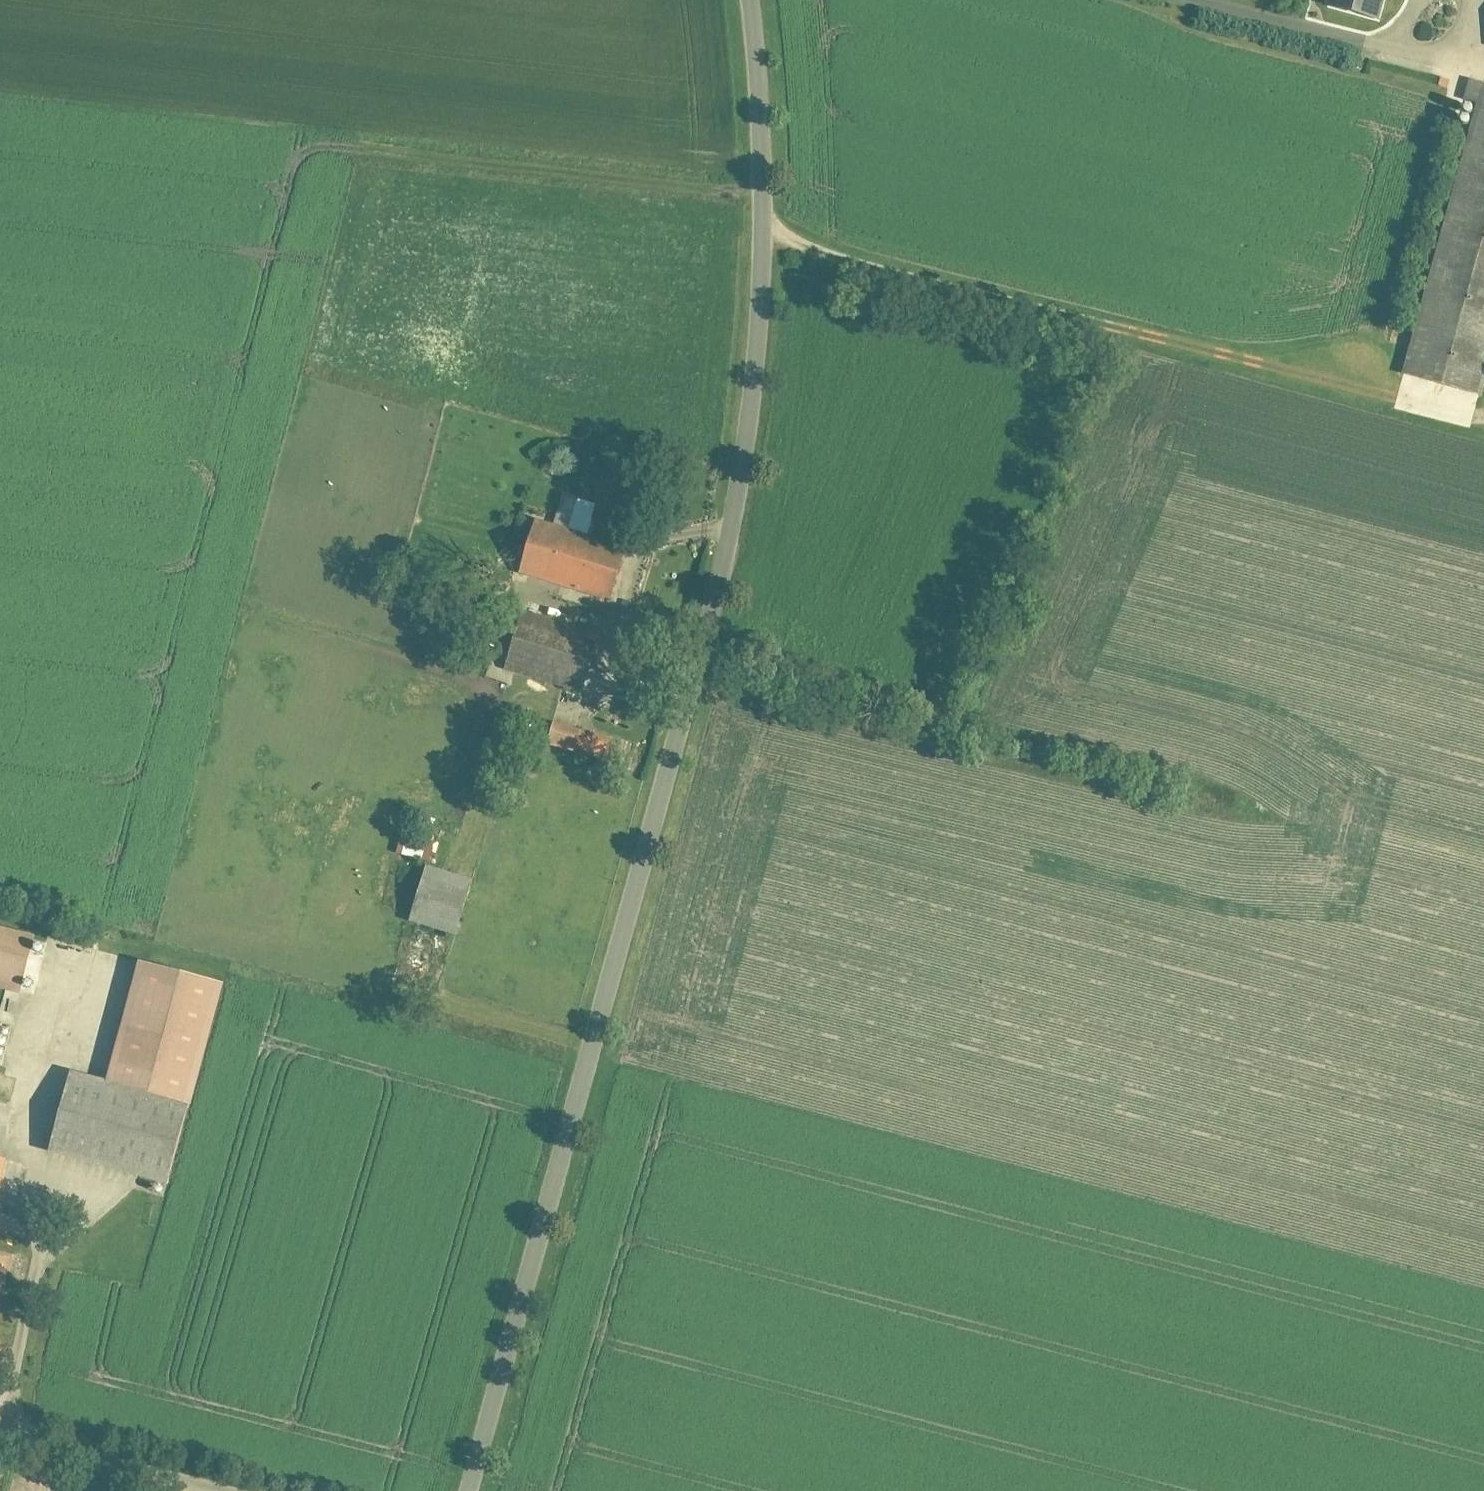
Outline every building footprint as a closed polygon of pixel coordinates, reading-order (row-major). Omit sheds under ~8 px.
[(1326,15),(1375,31),(1385,0),(1331,0),(1326,15)] [(1483,89),(1399,406),(1475,426),(1483,394),(1483,89)] [(536,523),(520,578),(610,605),(626,549),(536,523)] [(521,609),(504,669),(582,690),(599,631),(521,609)] [(559,715),(549,748),(621,769),(630,735),(559,715)] [(426,871),(410,928),(455,941),(471,884),(426,871)] [(16,997),(28,954),(0,946),(0,992),(16,997)] [(142,965),(107,1090),(189,1113),(224,988),(142,965)] [(72,1084),(53,1154),(167,1185),(186,1114),(72,1084)] [(12,1164),(0,1161),(0,1205),(12,1164)]
